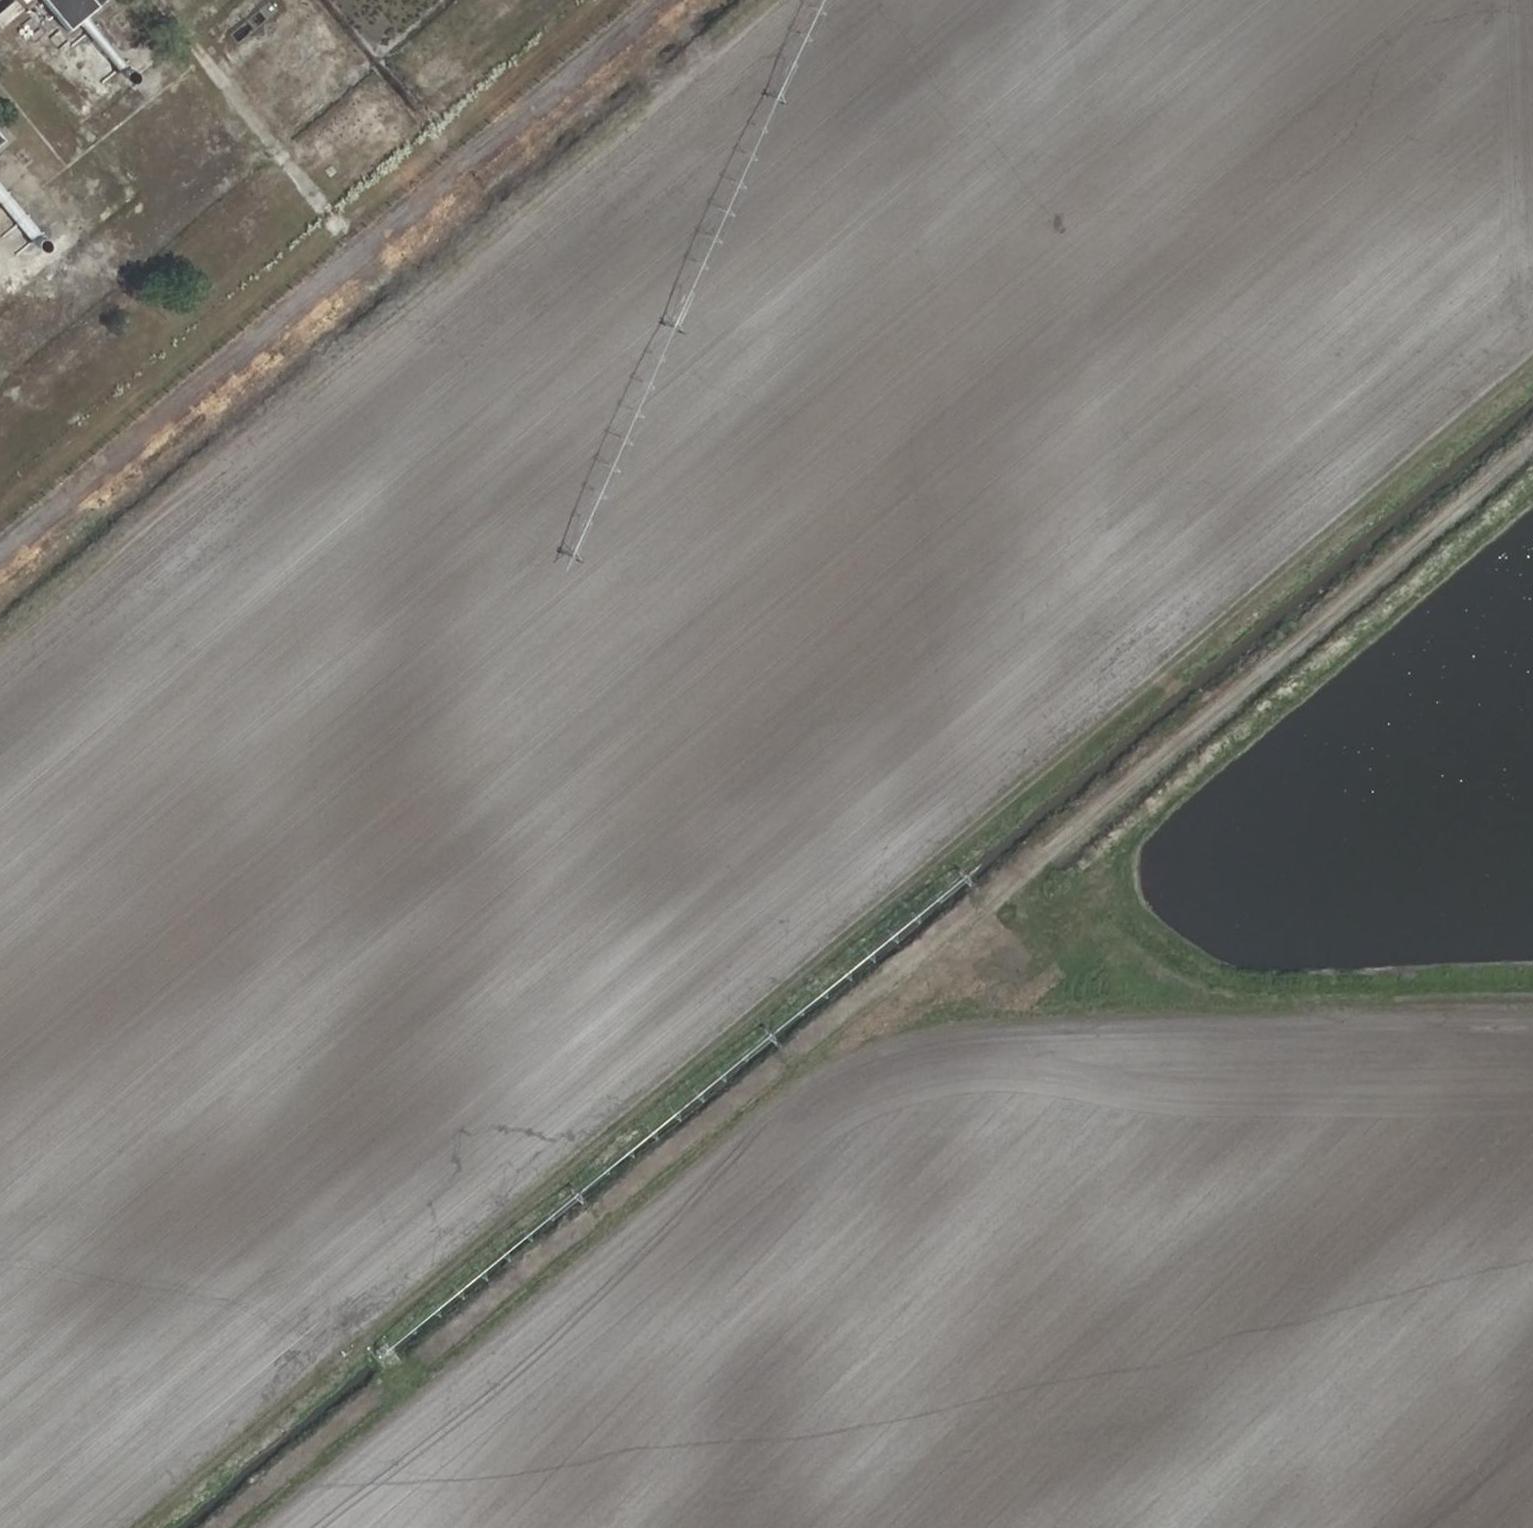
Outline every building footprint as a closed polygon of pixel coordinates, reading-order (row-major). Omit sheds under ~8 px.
[(109,26),(144,0),(87,0),(109,26)] [(12,167),(54,133),(5,74),(0,79),(0,153),(12,167)]
